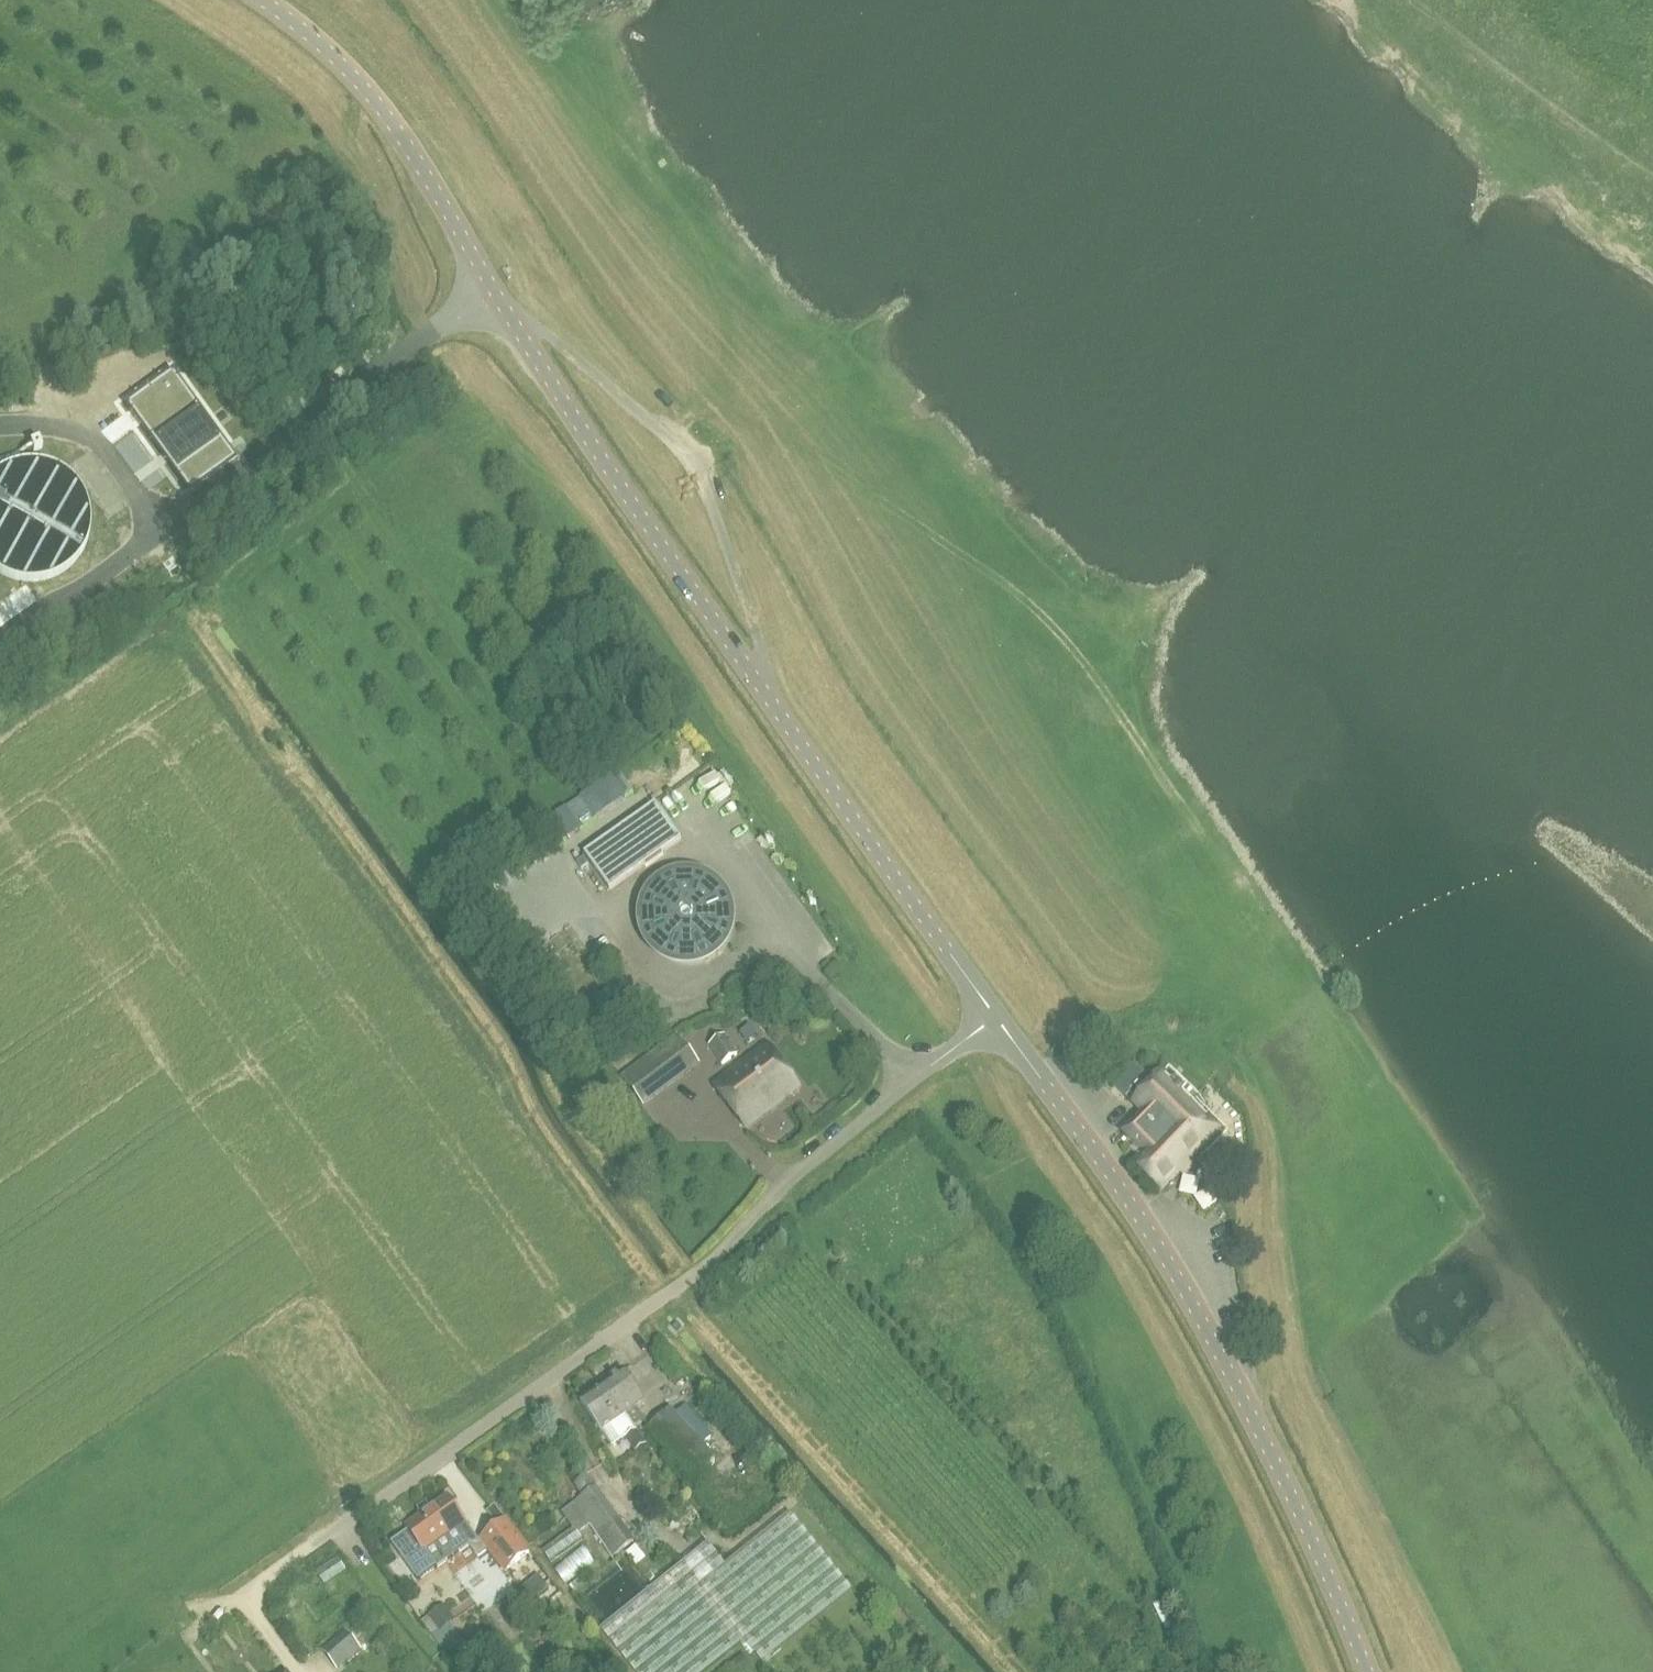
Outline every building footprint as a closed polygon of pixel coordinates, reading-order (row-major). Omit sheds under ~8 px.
[(154,444),(157,442),(187,484),(231,452),(172,370),(125,404),(154,444)] [(86,543),(88,537),(89,532),(90,526),(90,520),(90,514),(89,508),(87,503),(85,497),(83,492),(80,487),(76,482),(72,478),(68,474),(63,471),(58,468),(52,466),(47,464),(41,462),(35,462),(29,461),(24,462),(18,463),(12,464),(7,466),(1,469),(0,470),(0,572),(3,574),(9,577),(14,579),(20,580),(26,581),(32,581),(38,580),(43,579),(49,578),(55,576),(60,573),(65,570),(69,566),(74,562),(78,558),(81,553),(84,548),(86,543)] [(655,803),(584,854),(609,890),(681,839),(655,803)] [(657,890),(652,896),(649,903),(646,911),(645,918),(646,926),(648,934),(652,940),(656,947),(662,952),(669,956),(676,958),(684,960),(692,959),(699,958),(706,954),(713,950),(718,944),(723,938),(726,931),(727,923),(727,915),(726,908),(723,900),(719,894),(714,888),(707,884),(700,880),(693,878),(685,878),(677,879),(670,881),(663,885),(657,890)] [(701,1066),(677,1034),(620,1076),(644,1108),(701,1066)] [(738,1055),(724,1034),(707,1046),(721,1066),(738,1055)] [(746,1127),(799,1087),(768,1045),(714,1085),(746,1127)] [(1146,1153),(1142,1157),(1146,1161),(1138,1169),(1161,1190),(1179,1174),(1183,1179),(1196,1166),(1191,1162),(1196,1157),(1208,1145),(1215,1138),(1224,1128),(1196,1102),(1201,1097),(1170,1067),(1159,1078),(1159,1079),(1153,1073),(1150,1077),(1136,1063),(1115,1084),(1127,1097),(1131,1093),(1137,1100),(1133,1104),(1142,1114),(1124,1133),(1146,1153)] [(654,1354),(661,1364),(670,1358),(663,1348),(654,1354)] [(604,1386),(634,1429),(645,1421),(636,1408),(643,1403),(622,1373),(604,1386)] [(612,1445),(634,1429),(604,1386),(582,1401),(603,1431),(612,1445)] [(686,1404),(675,1413),(695,1435),(706,1426),(686,1404)] [(695,1435),(675,1413),(671,1408),(647,1429),(688,1476),(711,1454),(695,1435)] [(590,1526),(595,1534),(619,1519),(597,1486),(593,1489),(586,1479),(573,1488),(580,1498),(574,1503),(590,1526)] [(417,1584),(440,1568),(471,1546),(478,1556),(486,1551),(505,1574),(533,1552),(506,1518),(478,1541),(464,1524),(447,1498),(407,1527),(410,1531),(389,1545),(417,1584)] [(545,1526),(556,1519),(545,1501),(534,1508),(545,1526)] [(590,1526),(574,1503),(562,1512),(578,1535),(590,1526)] [(851,1591),(791,1514),(725,1566),(708,1544),(601,1628),(636,1671),(706,1671),(745,1641),(762,1663),(851,1591)] [(619,1519),(595,1534),(611,1558),(635,1543),(619,1519)] [(644,1544),(633,1552),(642,1564),(653,1556),(644,1544)] [(576,1586),(598,1569),(587,1554),(565,1572),(576,1586)] [(485,1560),(463,1576),(493,1616),(515,1600),(485,1560)] [(539,1576),(521,1591),(532,1604),(550,1589),(539,1576)] [(440,1631),(455,1619),(442,1604),(428,1616),(440,1631)] [(345,1632),(322,1651),(337,1669),(360,1650),(345,1632)] [(723,1671),(747,1671),(754,1667),(743,1653),(721,1669),(723,1671)]
